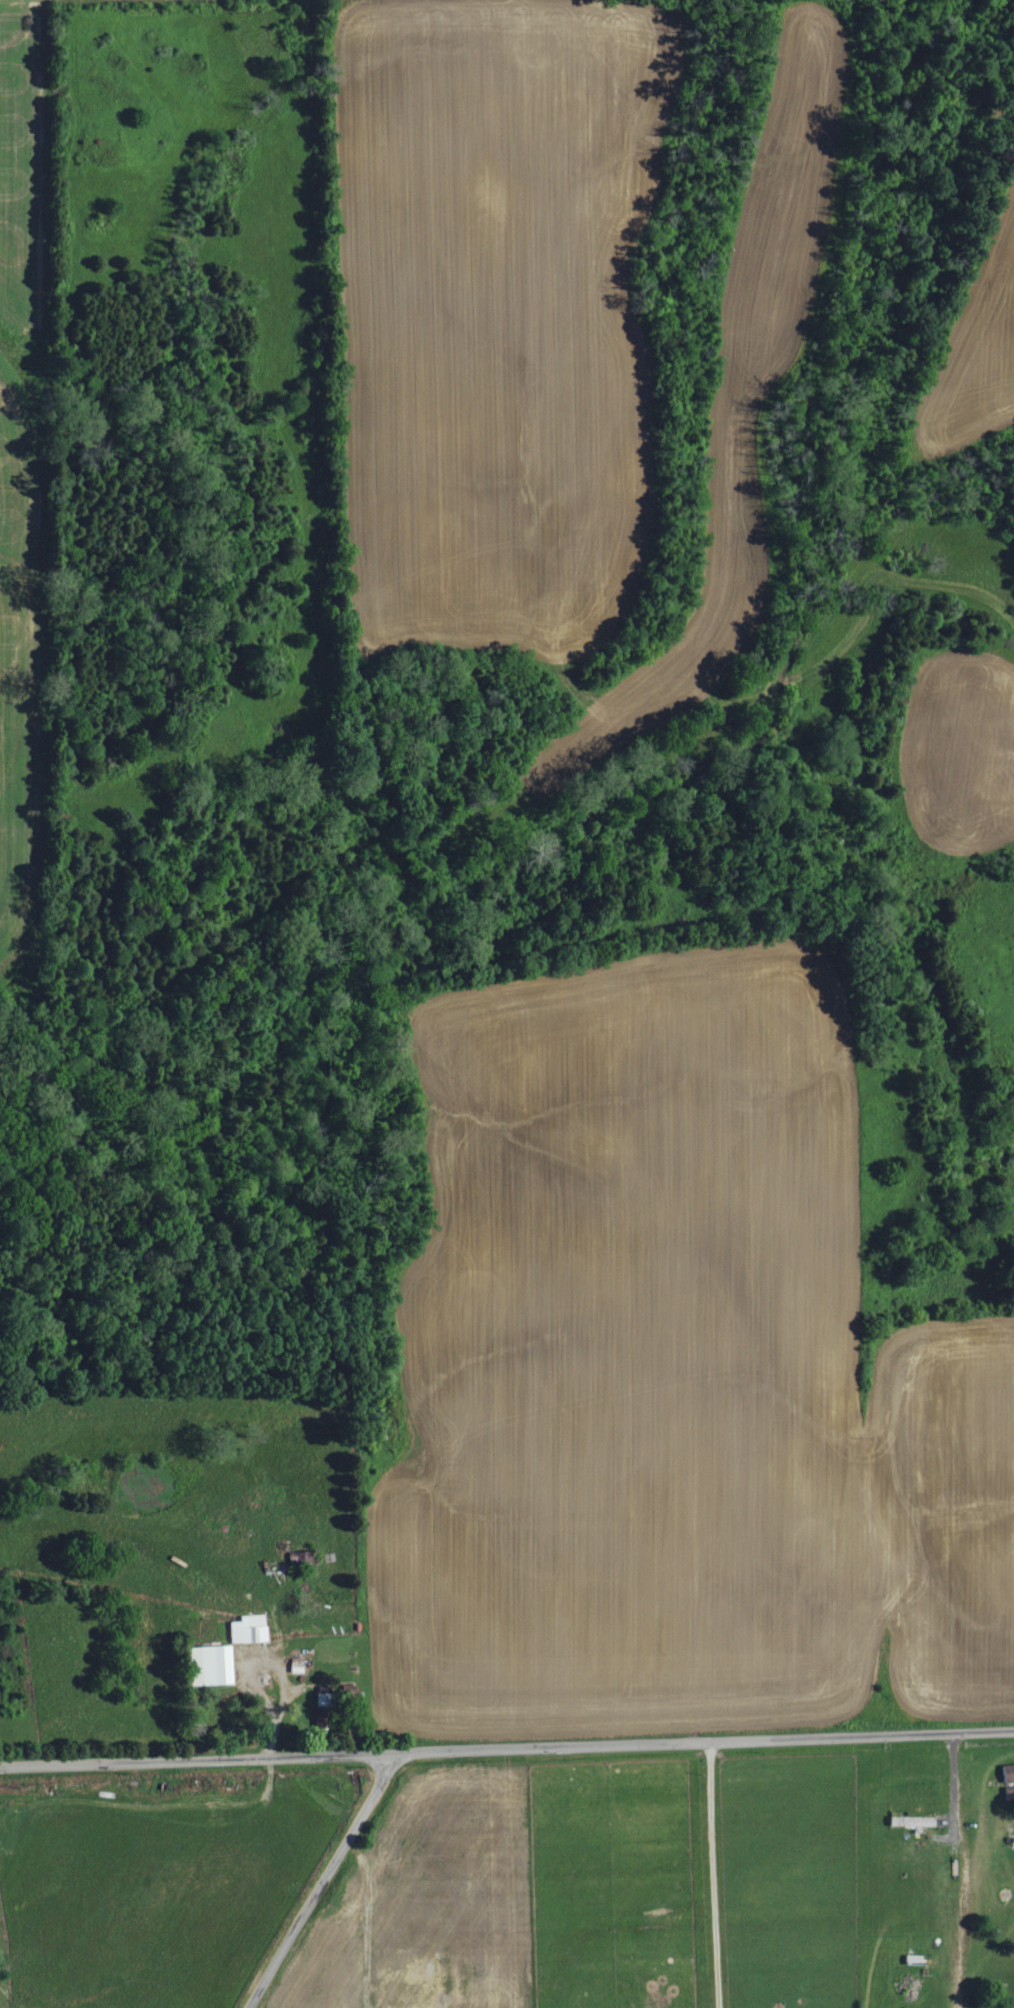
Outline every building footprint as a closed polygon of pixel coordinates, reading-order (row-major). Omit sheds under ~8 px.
[(315,1565),(313,1551),(291,1554),(293,1568),(315,1565)] [(233,1644),(270,1642),(269,1615),(243,1616),(243,1622),(233,1622),(233,1644)] [(238,1685),(237,1646),(194,1647),(195,1686),(238,1685)] [(304,1673),(304,1659),(293,1659),(293,1673),(304,1673)] [(335,1693),(320,1693),(320,1726),(335,1726),(335,1693)] [(893,1827),(937,1828),(938,1817),(893,1816),(893,1827)]
